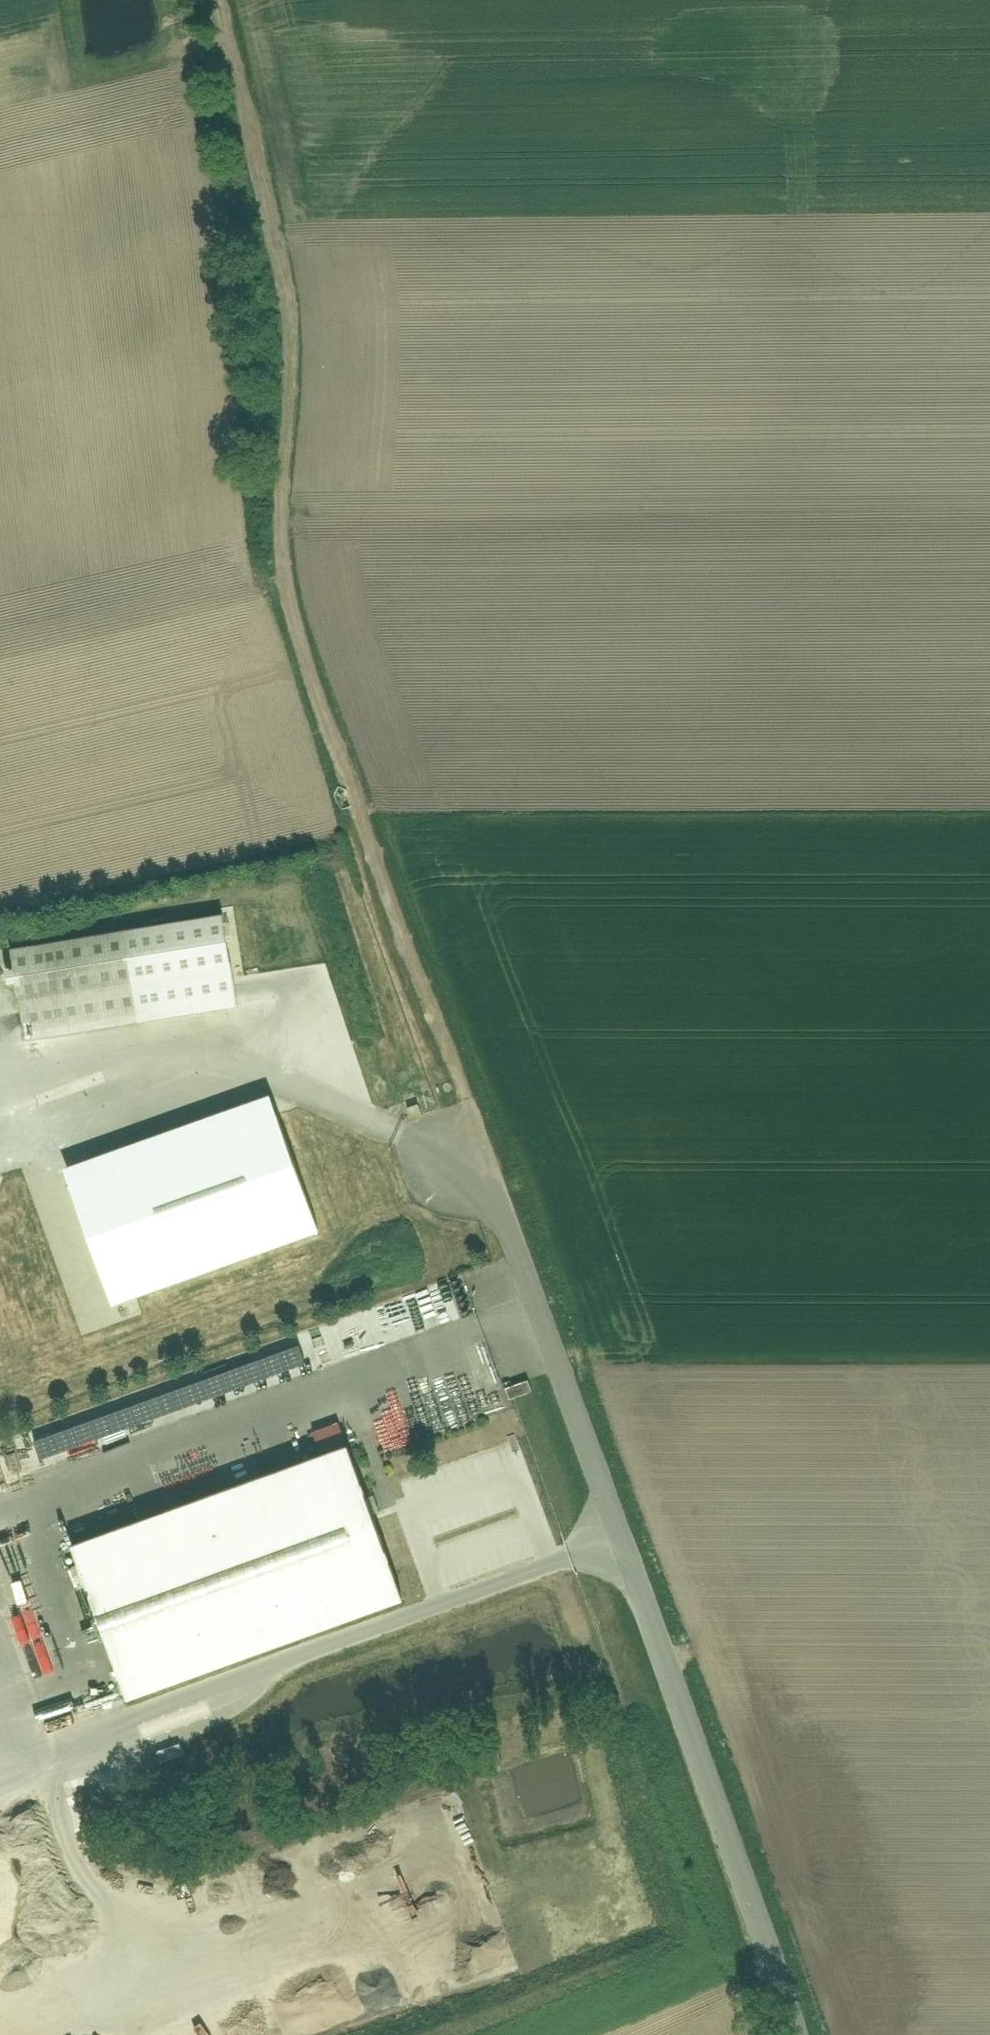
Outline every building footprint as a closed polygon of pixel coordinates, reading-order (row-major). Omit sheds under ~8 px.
[(123,929),(3,950),(18,1038),(139,1017),(123,929)] [(100,1302),(318,1234),(273,1091),(55,1159),(100,1302)] [(528,1379),(505,1388),(509,1399),(532,1390),(528,1379)] [(358,1391),(280,1414),(292,1454),(370,1430),(358,1391)] [(348,1440),(58,1543),(115,1699),(404,1596),(348,1440)] [(46,1640),(36,1610),(0,1622),(0,1656),(46,1640)] [(179,1741),(155,1751),(159,1763),(184,1753),(179,1741)]
